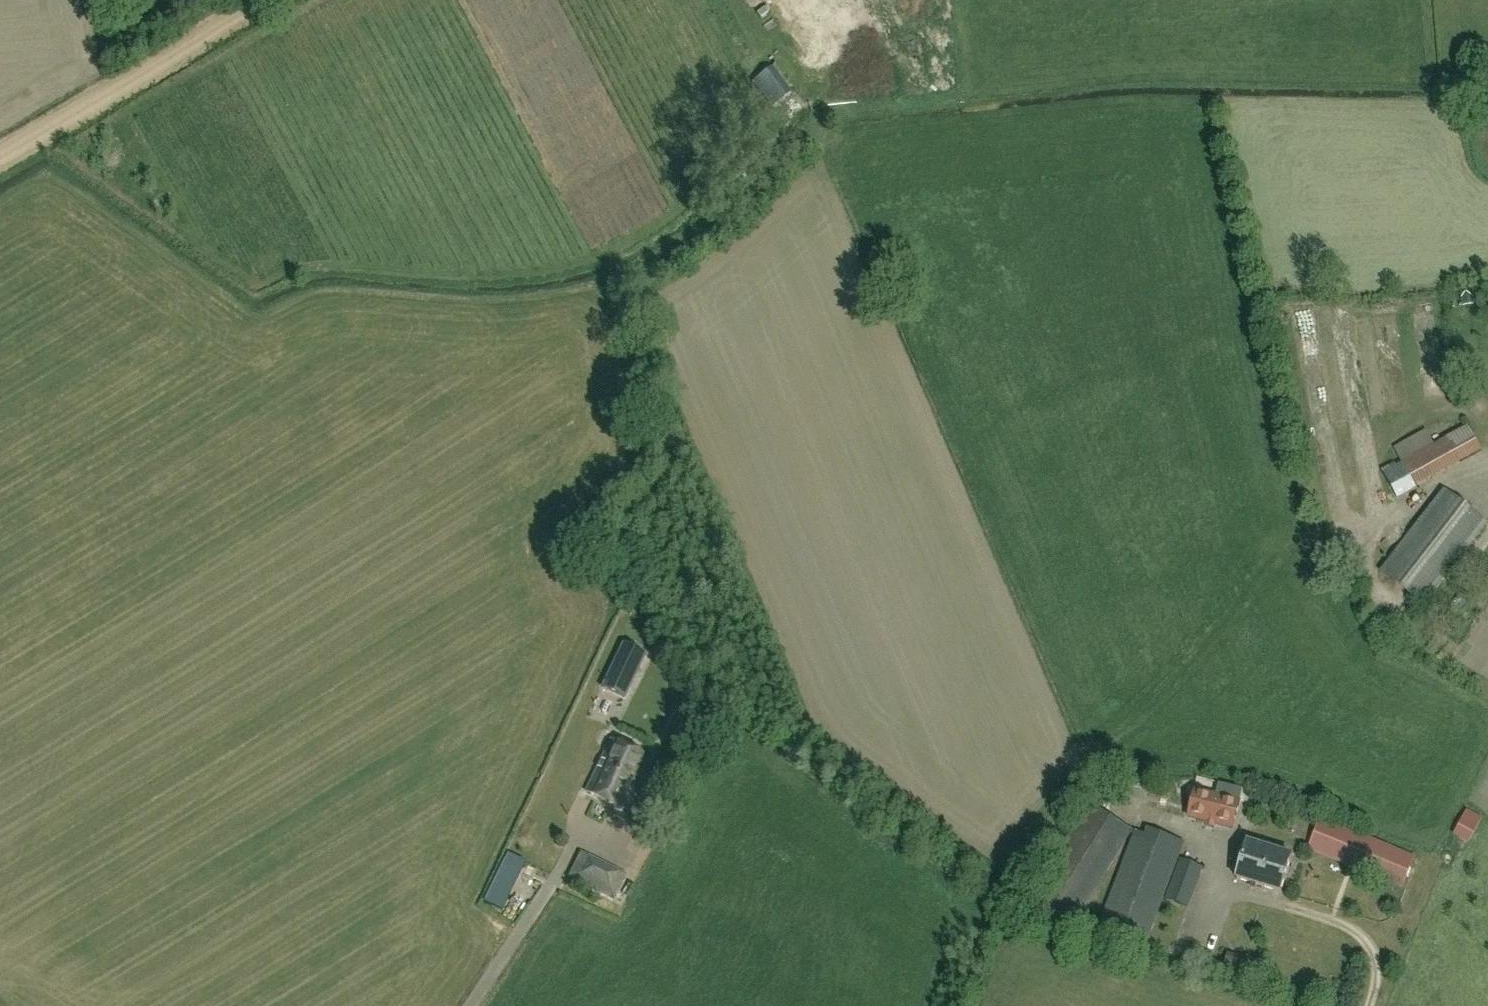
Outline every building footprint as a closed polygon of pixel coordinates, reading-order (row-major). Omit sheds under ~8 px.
[(760,48),(750,54),(758,67),(768,60),(760,48)] [(791,93),(772,67),(753,81),(772,107),(791,93)] [(1464,462),(1481,452),(1466,427),(1449,437),(1464,462)] [(1402,463),(1434,445),(1427,430),(1394,448),(1402,463)] [(1423,605),(1487,523),(1444,490),(1380,572),(1423,605)] [(623,698),(644,655),(622,644),(601,688),(623,698)] [(622,809),(647,756),(611,740),(586,792),(622,809)] [(1196,791),(1189,818),(1233,830),(1240,802),(1239,802),(1215,796),(1196,791)] [(1068,933),(1133,830),(1090,803),(1025,907),(1068,933)] [(1403,888),(1415,858),(1321,818),(1309,848),(1403,888)] [(1143,955),(1146,949),(1165,899),(1180,859),(1186,843),(1146,827),(1144,833),(1135,830),(1094,936),(1143,955)] [(1280,892),(1291,856),(1246,843),(1236,879),(1280,892)] [(508,854),(484,902),(502,910),(525,862),(508,854)] [(588,858),(576,881),(607,897),(619,874),(588,858)] [(1180,859),(1165,899),(1189,907),(1203,868),(1180,859)] [(1232,949),(1225,962),(1241,970),(1247,957),(1232,949)]
